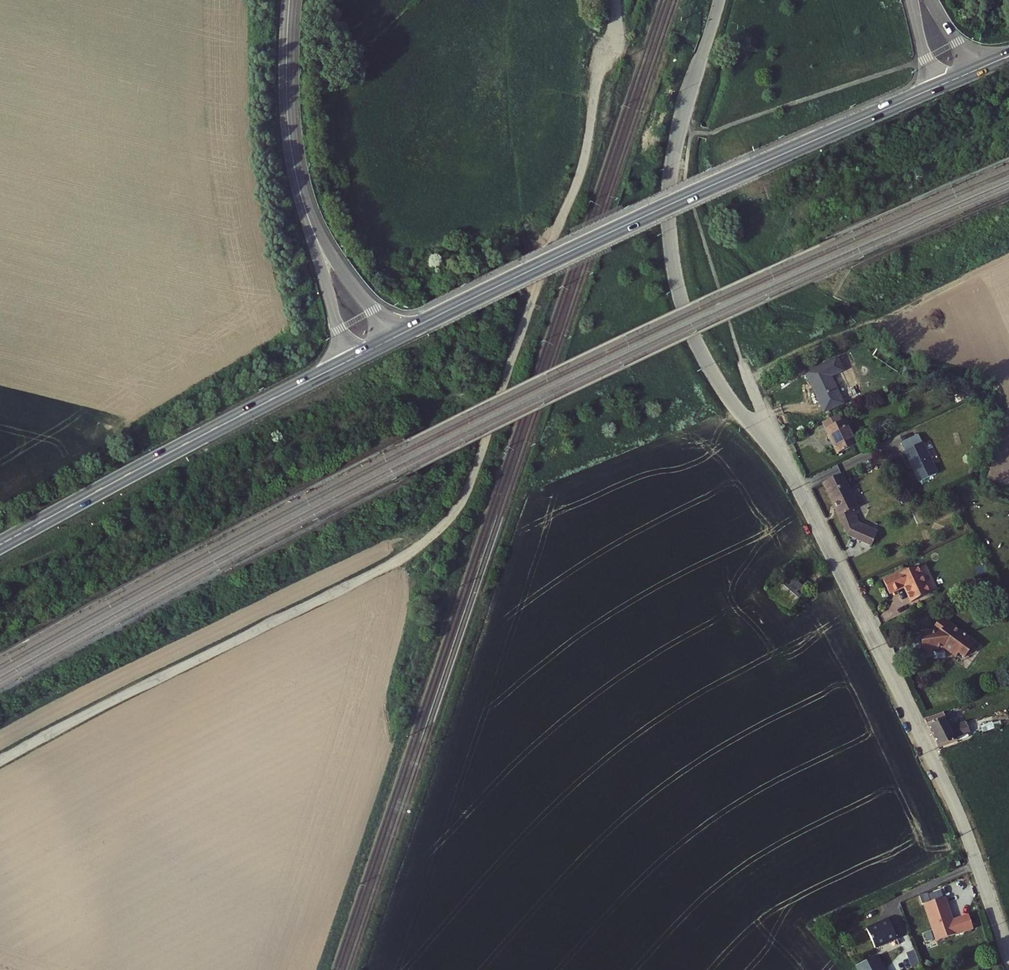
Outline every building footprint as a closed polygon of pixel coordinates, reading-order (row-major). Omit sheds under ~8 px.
[(806,374),(815,392),(833,383),(828,376),(842,369),(837,359),(806,374)] [(836,391),(833,383),(815,392),(825,411),(855,395),(849,384),(836,391)] [(835,416),(820,424),(835,453),(854,444),(843,421),(838,423),(835,416)] [(916,434),(899,442),(919,481),(936,473),(916,434)] [(843,526),(856,520),(858,518),(853,509),(858,507),(841,474),(822,484),(843,526)] [(843,526),(850,537),(855,523),(856,520),(843,526)] [(873,545),(878,532),(855,523),(850,537),(873,545)] [(930,591),(917,564),(901,572),(900,571),(884,579),(891,593),(904,587),(911,600),(930,591)] [(783,572),(774,588),(795,600),(805,584),(783,572)] [(951,620),(944,615),(937,623),(944,628),(951,620)] [(936,648),(948,647),(951,649),(973,638),(951,620),(944,628),(923,631),(927,658),(937,657),(936,648)] [(951,649),(963,659),(976,640),(973,638),(951,649)] [(925,721),(934,742),(954,735),(955,738),(965,734),(969,732),(967,726),(953,731),(946,714),(925,721)] [(939,752),(940,751),(958,745),(957,742),(967,738),(965,734),(955,738),(954,735),(934,742),(939,752)] [(921,906),(935,943),(970,929),(965,916),(948,922),(944,910),(945,910),(941,899),(921,906)] [(873,950),(895,940),(887,921),(875,927),(874,925),(864,930),(873,950)] [(912,952),(904,955),(909,969),(917,966),(912,952)] [(855,967),(856,969),(882,969),(875,957),(855,967)]
